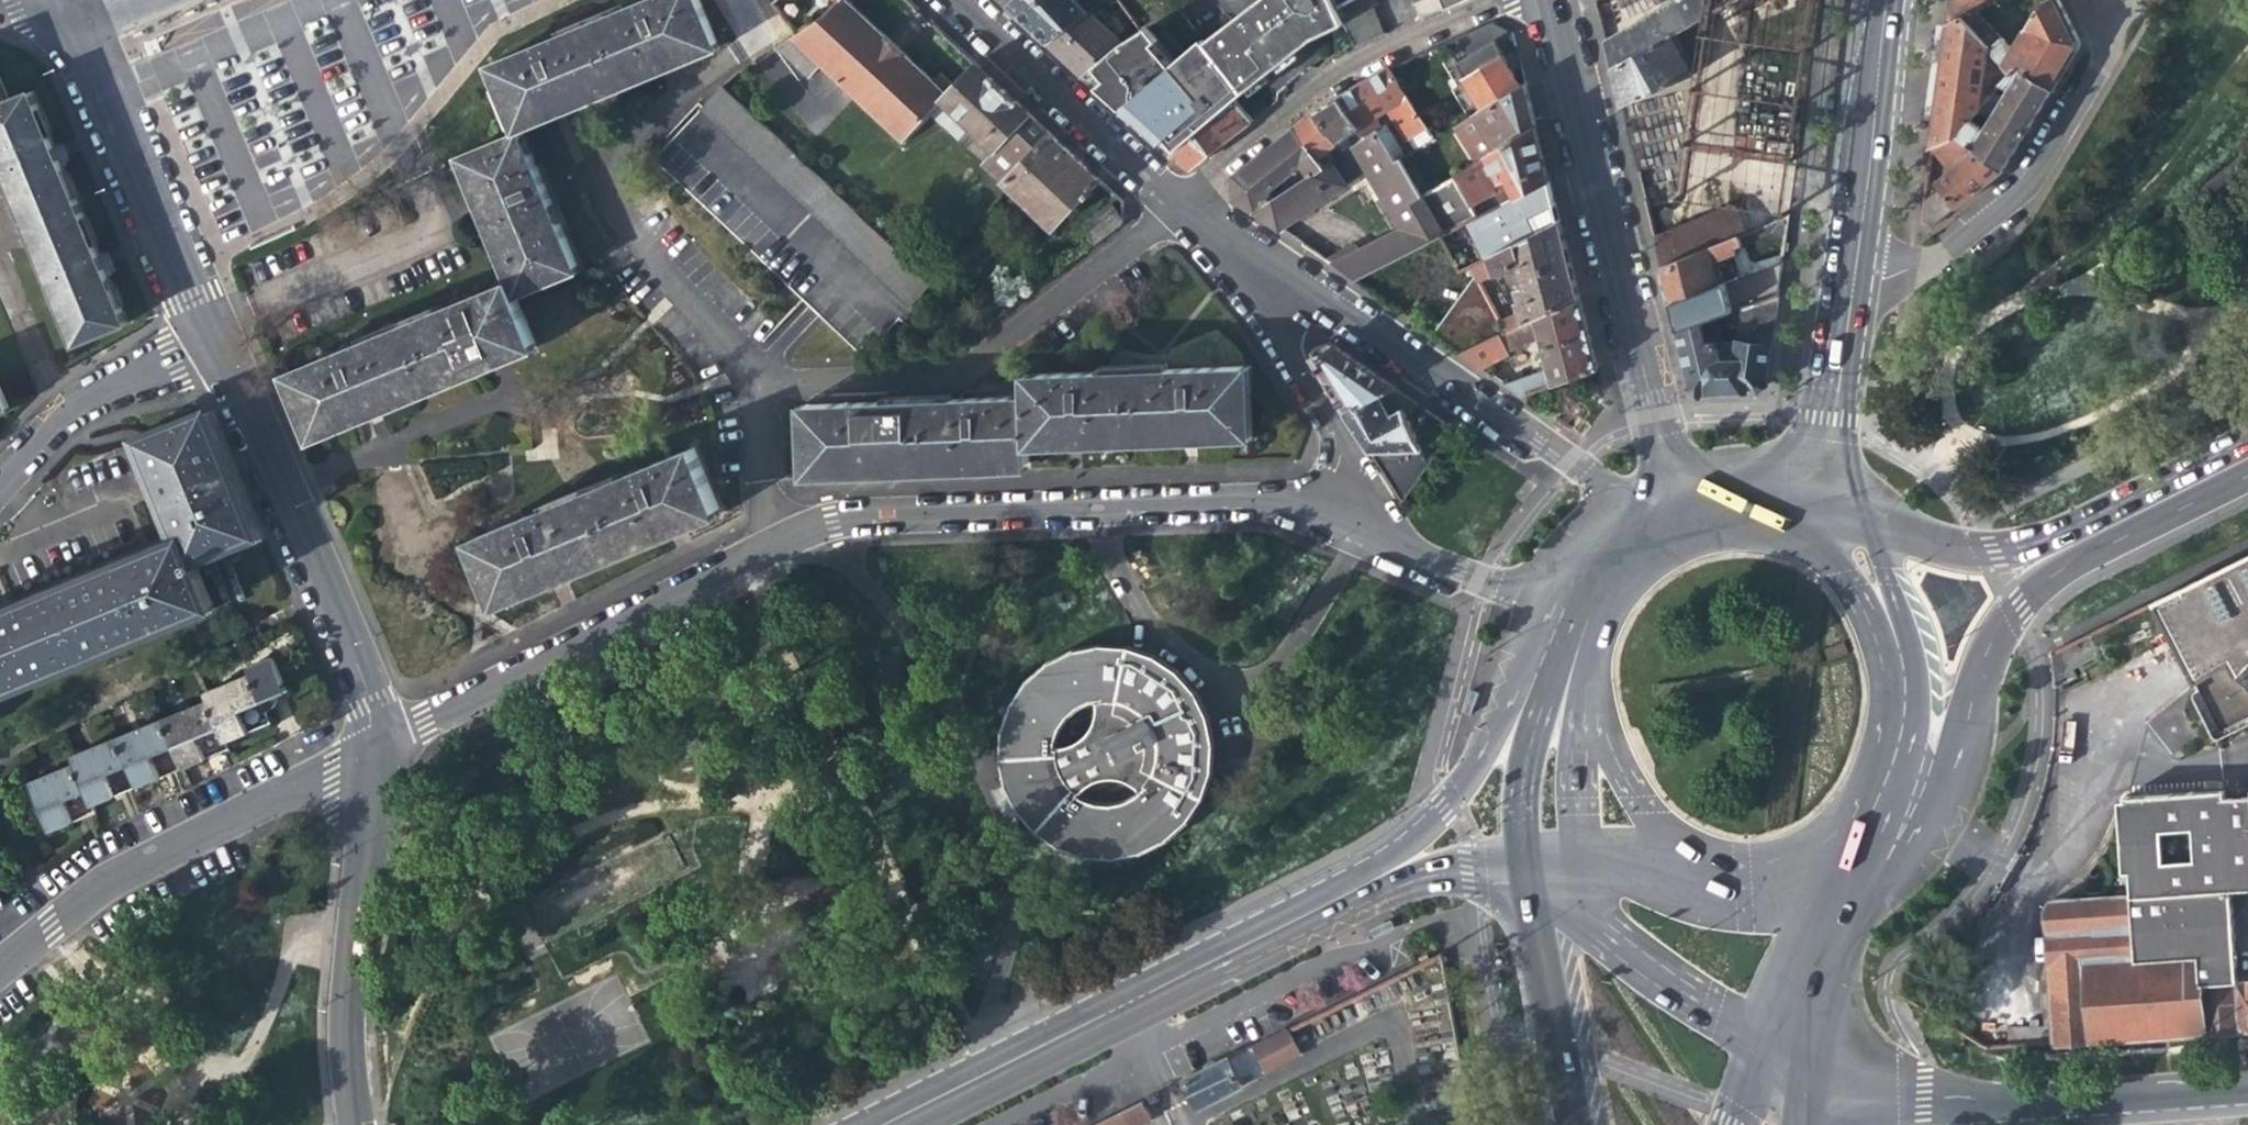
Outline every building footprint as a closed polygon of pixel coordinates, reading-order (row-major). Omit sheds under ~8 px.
[(518,132),(541,122),(538,115),(571,101),(691,52),(714,43),(697,0),(645,0),(489,64),(518,132)] [(772,6),(786,25),(797,17),(784,0),(777,0),(772,6)] [(940,99),(945,95),(895,47),(844,0),(841,0),(839,2),(829,13),(793,35),(774,48),(808,80),(821,67),(899,142),(940,99)] [(1076,0),(1012,0),(1006,5),(1024,22),(1047,44),(1088,13),(1076,0)] [(1122,1),(1121,0),(1104,0),(1103,1),(1110,10),(1122,1)] [(1231,100),(1264,73),(1295,49),(1310,37),(1343,23),(1338,8),(1334,0),(1269,0),(1203,49),(1200,44),(1173,65),(1166,70),(1150,48),(1157,43),(1147,30),(1145,32),(1133,41),(1125,47),(1138,68),(1139,70),(1149,87),(1146,90),(1125,110),(1122,106),(1118,110),(1143,132),(1170,156),(1198,130),(1231,100)] [(1338,8),(1343,23),(1351,48),(1382,34),(1370,9),(1375,6),(1372,0),(1350,0),(1338,8)] [(1446,7),(1443,0),(1410,0),(1419,19),(1446,7)] [(1602,41),(1609,69),(1667,40),(1746,0),(1678,0),(1602,41)] [(1948,19),(1958,14),(1973,8),(1990,0),(1951,0),(1948,19)] [(2002,50),(2050,89),(2064,66),(2076,48),(2075,36),(2057,0),(2039,0),(2019,26),(2015,23),(2011,28),(2015,31),(2010,39),(1973,8),(1958,14),(2002,50)] [(1124,47),(1088,13),(1047,44),(1061,57),(1083,78),(1104,62),(1124,47)] [(2002,50),(1958,14),(1948,19),(1938,93),(1930,145),(1944,127),(1959,108),(1966,98),(1981,77),(1988,68),(2002,50)] [(1122,26),(1133,41),(1145,32),(1134,18),(1122,26)] [(1685,78),(1667,40),(1609,69),(1619,106),(1685,78)] [(1166,70),(1173,65),(1157,43),(1150,48),(1166,70)] [(1454,66),(1481,109),(1518,87),(1506,66),(1491,43),(1454,66)] [(1125,47),(1124,47),(1104,62),(1083,78),(1118,110),(1122,106),(1125,110),(1146,90),(1149,87),(1139,70),(1138,68),(1125,47)] [(1973,119),(1959,108),(1944,127),(2000,167),(2029,122),(2050,89),(2002,50),(1988,68),(1998,77),(1991,84),(1981,77),(1966,98),(1980,109),(1973,119)] [(1000,89),(974,65),(945,95),(940,99),(955,113),(942,127),(958,143),(971,129),(995,151),(982,164),(1052,230),(1099,183),(1084,168),(1045,131),(1000,89)] [(1413,111),(1388,69),(1360,85),(1335,100),(1362,141),(1374,133),(1376,131),(1369,120),(1386,109),(1406,141),(1409,140),(1414,149),(1432,138),(1413,111)] [(1481,109),(1451,128),(1473,163),(1475,162),(1488,154),(1534,126),(1528,104),(1523,84),(1518,87),(1481,109)] [(699,110),(912,305),(932,285),(717,85),(691,102),(699,110)] [(76,345),(128,324),(99,254),(51,140),(32,93),(0,107),(0,162),(76,345)] [(1249,122),(1231,100),(1198,130),(1170,156),(1190,169),(1229,138),(1222,130),(1230,124),(1236,132),(1243,127),(1249,122)] [(1350,135),(1356,144),(1362,141),(1335,100),(1328,105),(1313,114),(1336,144),(1350,135)] [(912,305),(699,110),(654,162),(813,307),(869,357),(885,338),(902,318),(912,305)] [(1329,148),(1336,144),(1313,114),(1305,120),(1293,130),(1317,157),(1329,148)] [(1454,176),(1478,218),(1548,182),(1540,149),(1534,126),(1488,154),(1502,179),(1507,176),(1511,189),(1495,197),(1475,162),(1473,163),(1454,176)] [(1939,188),(1923,203),(1920,222),(1928,227),(1965,197),(2000,167),(1944,127),(1930,145),(1930,148),(1949,171),(1934,184),(1939,188)] [(958,143),(982,164),(995,151),(971,129),(958,143)] [(1325,165),(1317,157),(1293,130),(1262,154),(1233,178),(1235,199),(1254,213),(1276,198),(1271,192),(1304,166),(1311,174),(1325,165)] [(462,155),(479,197),(503,254),(497,258),(507,282),(292,371),(321,437),(347,427),(344,420),(371,409),(479,364),(532,342),(512,293),(576,268),(518,132),(462,155)] [(1422,195),(1400,158),(1391,163),(1386,156),(1374,133),(1362,141),(1356,144),(1354,146),(1369,171),(1407,229),(1419,248),(1440,237),(1446,234),(1422,195)] [(1354,180),(1369,171),(1354,146),(1336,158),(1325,165),(1311,174),(1276,198),(1254,213),(1278,229),(1354,180)] [(1336,158),(1329,148),(1317,157),(1325,165),(1336,158)] [(1395,150),(1386,156),(1391,163),(1400,158),(1395,150)] [(1552,196),(1548,182),(1478,218),(1470,222),(1486,258),(1536,233),(1528,216),(1554,203),(1552,196)] [(1733,204),(1652,238),(1659,267),(1735,235),(1745,231),(1733,204)] [(1784,241),(1788,213),(1769,221),(1745,231),(1735,235),(1739,244),(1740,245),(1769,232),(1784,241)] [(1519,314),(1499,323),(1504,332),(1533,319),(1578,298),(1565,248),(1559,222),(1536,233),(1486,258),(1469,266),(1474,275),(1477,282),(1494,274),(1519,265),(1525,287),(1516,290),(1519,302),(1516,304),(1519,314)] [(1407,229),(1358,251),(1374,270),(1419,248),(1407,229)] [(1730,248),(1739,244),(1735,235),(1659,267),(1671,315),(1675,331),(1698,323),(1724,313),(1727,313),(1732,311),(1721,283),(1732,278),(1723,256),(1731,253),(1730,248)] [(1358,251),(1329,264),(1353,281),(1374,270),(1358,251)] [(1474,275),(1431,335),(1458,354),(1497,336),(1504,332),(1499,323),(1477,282),(1474,275)] [(1738,328),(1736,340),(1770,346),(1774,317),(1777,294),(1740,308),(1738,328)] [(1546,371),(1504,386),(1522,398),(1597,370),(1595,363),(1587,333),(1578,298),(1533,319),(1537,336),(1546,371)] [(1726,327),(1738,328),(1740,308),(1732,311),(1727,313),(1726,327)] [(1497,336),(1505,351),(1537,336),(1533,319),(1504,332),(1497,336)] [(1703,335),(1698,323),(1675,331),(1678,342),(1686,373),(1689,387),(1694,390),(1698,392),(1724,391),(1755,391),(1764,383),(1770,346),(1736,340),(1719,342),(1718,334),(1703,335)] [(1505,351),(1497,336),(1458,354),(1479,368),(1503,356),(1505,351)] [(1329,388),(1346,414),(1379,396),(1393,388),(1363,368),(1333,347),(1331,348),(1325,342),(1321,344),(1312,350),(1308,354),(1312,360),(1311,362),(1329,388)] [(1248,439),(1245,366),(1026,375),(1027,395),(1029,440),(1066,438),(1069,438),(1188,433),(1197,433),(1219,432),(1220,440),(1248,439)] [(1357,430),(1371,451),(1407,503),(1430,473),(1419,449),(1400,412),(1417,405),(1393,388),(1379,396),(1346,414),(1357,430)] [(8,408),(0,389),(0,411),(8,408)] [(996,463),(1031,462),(1029,440),(1027,395),(810,403),(811,478),(840,477),(840,468),(860,468),(996,463)] [(209,413),(197,418),(143,440),(167,498),(184,539),(144,555),(27,603),(0,614),(0,692),(211,605),(196,569),(201,567),(198,560),(260,535),(209,413)] [(666,524),(715,501),(689,442),(477,537),(506,605),(531,593),(527,587),(565,570),(666,524)] [(2152,601),(2192,683),(2194,683),(2198,690),(2193,692),(2192,692),(2191,694),(2210,736),(2213,738),(2216,738),(2247,722),(2247,554),(2152,601)] [(1212,773),(1214,745),(1208,717),(1196,692),(1178,671),(1154,656),(1128,647),(1100,645),(1073,650),(1048,662),(1027,680),(1011,704),(1002,730),(999,758),(1005,785),(1017,810),(1035,832),(1058,847),(1085,856),(1113,858),(1141,853),(1166,841),(1187,822),(1203,799),(1212,773)] [(248,665),(251,673),(262,701),(289,691),(275,655),(248,665)] [(2075,679),(2070,669),(2052,678),(2053,690),(2075,679)] [(205,691),(208,698),(224,741),(250,731),(271,722),(262,701),(251,673),(205,691)] [(227,748),(224,741),(208,698),(164,716),(185,766),(208,756),(227,748)] [(164,716),(117,736),(137,785),(165,774),(185,766),(164,716)] [(73,754),(76,762),(93,804),(116,794),(137,785),(117,736),(73,754)] [(96,812),(93,804),(76,762),(29,781),(50,831),(76,820),(96,812)] [(2056,1042),(2243,1029),(2240,981),(2233,886),(2247,885),(2247,785),(2163,792),(2128,795),(2126,797),(2131,893),(2055,899),(2047,908),(2056,1042)] [(1393,920),(1371,930),(1375,938),(1397,928),(1393,920)] [(2240,981),(2243,1029),(2247,1028),(2247,980),(2240,981)] [(1240,1084),(1300,1054),(1287,1029),(1183,1080),(1196,1107),(1241,1086),(1240,1084)] [(1151,1121),(1141,1101),(1122,1111),(1129,1124),(1143,1124),(1151,1121)] [(1093,1124),(1129,1124),(1122,1111),(1093,1124)]
